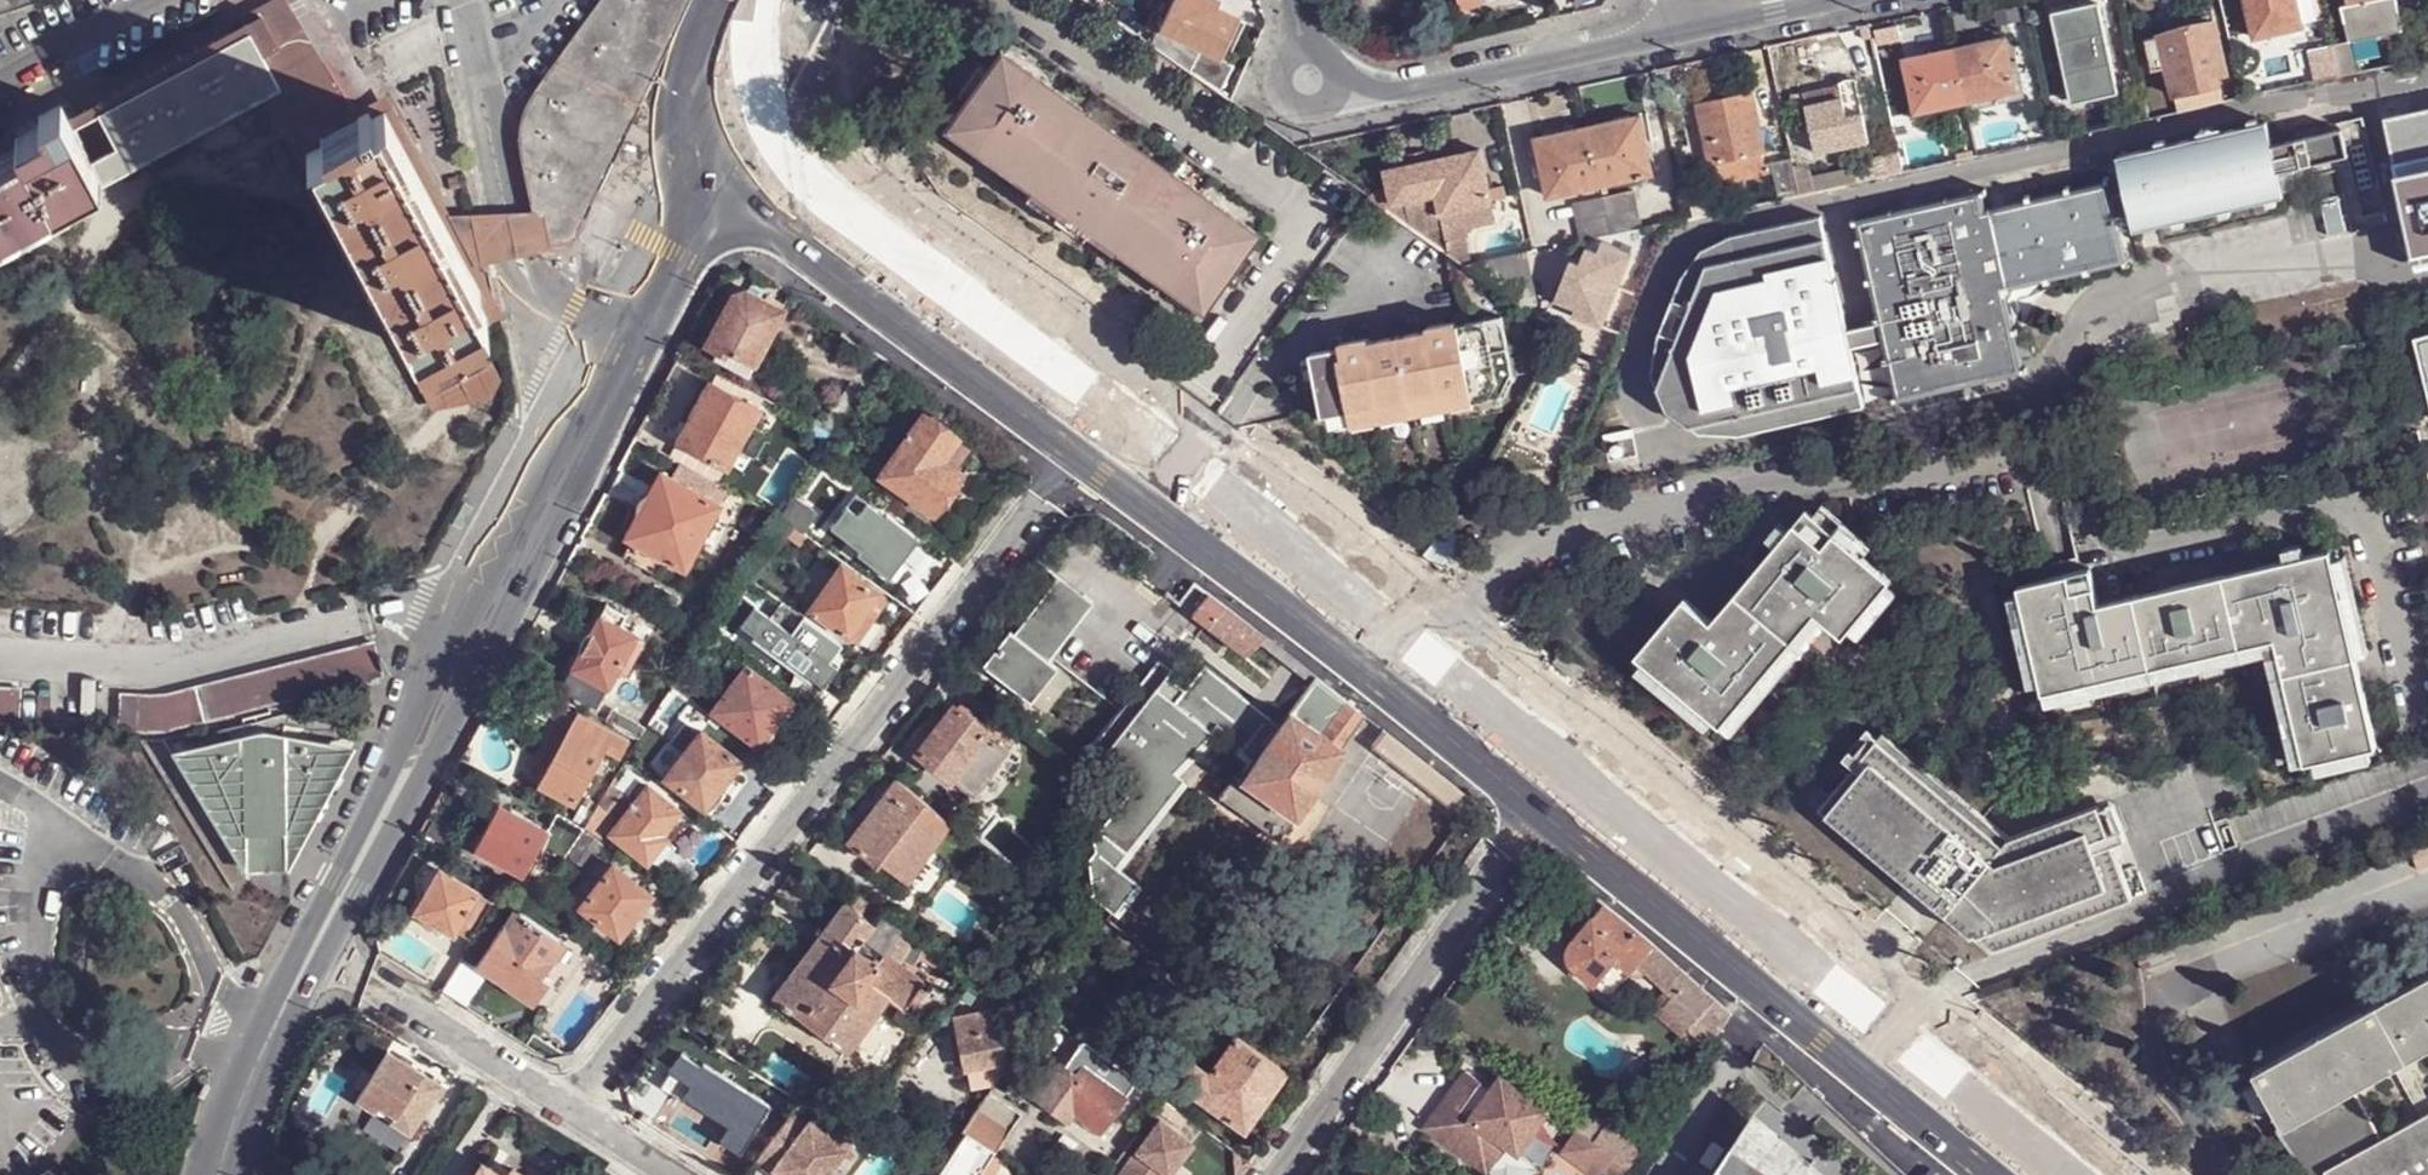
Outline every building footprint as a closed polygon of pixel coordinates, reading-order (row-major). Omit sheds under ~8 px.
[(384,93),(351,109),(286,0),(261,0),(220,21),(225,30),(237,24),(259,12),(278,1),(337,112),(296,133),(273,88),(260,94),(293,161),(302,156),(299,151),(356,124),(352,116),(363,110),(367,117),(381,110),(485,306),(464,316),(472,331),(477,328),(502,312),(489,288),(476,263),(516,254),(567,243),(583,211),(565,212),(538,212),(507,212),(448,212),(384,93)] [(536,96),(528,115),(524,136),(525,157),(538,212),(565,212),(666,0),(606,0),(536,96)] [(684,0),(666,0),(565,212),(583,211),(620,135),(684,0)] [(1240,18),(1216,6),(1207,1),(1208,0),(1174,0),(1159,29),(1219,57),(1240,18)] [(1461,12),(1483,4),(1482,0),(1457,0),(1461,12)] [(2055,9),(2074,102),(2122,92),(2102,0),(2100,0),(2055,9)] [(2306,25),(2301,0),(2250,0),(2258,36),(2306,25)] [(2324,0),(2301,0),(2306,25),(2329,21),(2324,0)] [(2350,3),(2345,4),(2353,39),(2406,28),(2400,0),(2350,0),(2350,3)] [(296,133),(337,112),(278,1),(259,12),(274,42),(255,54),(273,88),(296,133)] [(113,90),(98,99),(103,110),(121,143),(90,160),(100,180),(147,154),(260,94),(273,88),(255,54),(274,42),(259,12),(237,24),(225,30),(113,90)] [(1245,21),(1240,18),(1219,57),(1226,60),(1245,21)] [(2154,69),(2165,67),(2173,96),(2181,95),(2221,86),(2219,77),(2229,75),(2218,24),(2195,29),(2182,31),(2147,40),(2154,69)] [(2008,33),(1958,44),(1969,100),(2019,89),(2008,33)] [(2353,39),(2334,44),(2342,75),(2360,71),(2353,39)] [(1917,110),(1969,100),(1958,44),(1905,56),(1917,110)] [(2334,44),(2312,49),(2314,55),(2319,80),(2342,75),(2334,44)] [(1089,112),(1002,51),(989,70),(969,99),(954,119),(998,150),(1001,146),(1014,155),(1011,159),(1043,181),(1039,186),(1067,205),(1064,210),(1078,219),(1086,208),(1098,217),(1093,223),(1121,244),(1125,239),(1156,260),(1159,256),(1171,264),(1167,268),(1211,299),(1226,279),(1246,248),(1260,232),(1173,171),(1171,174),(1086,115),(1089,112)] [(2269,90),(2294,85),(2289,60),(2288,54),(2263,59),(2269,90)] [(2319,80),(2314,55),(2289,60),(2294,85),(2319,80)] [(969,99),(989,70),(981,63),(960,93),(969,99)] [(1859,80),(1842,83),(1845,94),(1850,112),(1865,109),(1859,80)] [(1805,92),(1808,103),(1845,94),(1842,83),(1805,92)] [(2224,100),(2221,86),(2181,95),(2183,109),(2224,100)] [(1700,101),(1713,160),(1716,160),(1765,150),(1769,149),(1756,89),(1733,94),(1722,97),(1700,101)] [(1872,137),(1865,109),(1850,112),(1845,94),(1808,103),(1818,150),(1872,137)] [(65,115),(71,127),(103,110),(98,99),(65,115)] [(100,180),(90,160),(71,127),(65,115),(61,107),(59,103),(35,116),(38,122),(31,126),(12,136),(17,144),(0,152),(0,234),(70,197),(100,180)] [(2380,120),(2412,265),(2427,262),(2427,109),(2380,120)] [(121,143),(103,110),(71,127),(90,160),(121,143)] [(464,316),(485,306),(381,110),(367,117),(363,110),(352,116),(356,124),(299,151),(302,156),(406,347),(464,316)] [(1539,134),(1551,193),(1604,183),(1656,171),(1644,112),(1592,123),(1539,134)] [(998,150),(954,119),(949,129),(1035,190),(1030,198),(1086,238),(1090,232),(1117,252),(1120,248),(1206,310),(1211,299),(1167,268),(1171,264),(1159,256),(1156,260),(1125,239),(1121,244),(1093,223),(1098,217),(1086,208),(1078,219),(1064,210),(1067,205),(1039,186),(1043,181),(1011,159),(1014,155),(1001,146),(998,150)] [(2111,193),(2119,228),(2133,224),(2134,227),(2282,196),(2267,122),(2116,155),(2125,191),(2111,193)] [(2342,131),(2272,146),(2277,173),(2348,158),(2342,131)] [(1483,148),(1387,167),(1392,182),(1395,202),(1397,211),(1455,251),(1446,211),(1496,200),(1483,148)] [(1716,160),(1721,181),(1726,180),(1771,171),(1768,160),(1765,150),(1716,160)] [(1782,195),(1803,192),(1796,162),(1795,155),(1775,159),(1776,170),(1778,176),(1782,195)] [(1771,171),(1776,170),(1775,159),(1768,160),(1771,171)] [(1864,164),(1818,174),(1817,166),(1808,160),(1796,162),(1803,192),(1868,178),(1864,164)] [(1387,167),(1375,170),(1379,184),(1392,182),(1387,167)] [(1778,176),(1776,170),(1771,171),(1726,180),(1727,187),(1778,176)] [(1899,395),(2022,368),(2011,325),(2002,283),(2126,256),(2124,250),(2119,228),(2111,193),(2110,184),(2087,189),(1864,236),(1881,310),(1890,352),(1899,395)] [(1637,188),(1607,194),(1614,231),(1644,225),(1637,188)] [(1982,192),(1860,220),(1864,236),(1986,210),(1982,192)] [(1583,238),(1614,231),(1607,194),(1577,201),(1583,238)] [(1500,221),(1496,200),(1446,211),(1455,251),(1472,262),(1476,262),(1470,233),(1474,227),(1500,221)] [(1575,257),(1560,297),(1578,304),(1575,311),(1605,322),(1635,247),(1604,236),(1600,248),(1588,243),(1582,258),(1575,257)] [(1862,408),(1824,238),(1705,267),(1654,388),(1665,414),(1694,430),(1737,435),(1862,408)] [(1235,286),(1256,256),(1246,248),(1226,279),(1235,286)] [(1472,262),(1553,321),(1548,297),(1538,251),(1537,248),(1476,262),(1472,262)] [(733,293),(707,342),(719,349),(716,356),(748,374),(783,310),(748,290),(733,293)] [(1553,321),(1566,329),(1560,297),(1548,297),(1553,321)] [(1345,347),(1314,353),(1322,387),(1307,389),(1313,414),(1327,411),(1328,416),(1518,376),(1506,315),(1460,324),(1459,320),(1430,326),(1431,330),(1372,341),(1372,338),(1343,343),(1345,347)] [(399,350),(426,399),(427,399),(435,405),(443,404),(490,388),(492,386),(495,378),(492,372),(472,331),(464,316),(406,347),(399,350)] [(1346,427),(1521,391),(1518,376),(1328,416),(1346,427)] [(758,406),(710,381),(687,422),(678,439),(725,465),(758,406)] [(933,511),(962,472),(955,467),(942,458),(956,439),(958,436),(923,412),(879,474),(933,511)] [(672,436),(678,439),(687,422),(682,419),(672,436)] [(955,467),(968,448),(956,439),(942,458),(955,467)] [(660,472),(625,536),(632,539),(661,555),(684,567),(720,504),(660,472)] [(1870,537),(1821,496),(1813,506),(1862,546),(1870,537)] [(1680,588),(1631,646),(1639,653),(1710,711),(1717,716),(1787,633),(1812,604),(1841,626),(1846,620),(1883,577),(1889,569),(1862,546),(1813,506),(1806,500),(1709,611),(1680,588)] [(849,509),(832,531),(864,555),(859,561),(889,584),(921,541),(873,504),(862,519),(849,509)] [(798,551),(809,536),(806,534),(787,520),(776,536),(798,551)] [(653,570),(661,555),(632,539),(624,554),(653,570)] [(2169,577),(2098,594),(2090,558),(2017,575),(2018,585),(2040,674),(2042,684),(2241,639),(2275,629),(2283,665),(2304,754),(2313,753),(2368,740),(2377,737),(2365,683),(2345,688),(2346,685),(2344,678),(2337,673),(2329,673),(2326,658),(2357,650),(2334,547),(2332,540),(2169,577)] [(2334,547),(2357,650),(2371,648),(2346,546),(2334,547)] [(810,608),(848,634),(848,633),(857,638),(874,613),(865,608),(878,590),(840,563),(810,608)] [(1057,575),(986,667),(999,678),(1003,673),(1012,679),(1008,684),(1033,704),(1061,670),(1052,663),(1096,605),(1057,575)] [(1883,577),(1846,620),(1857,629),(1894,586),(1883,577)] [(2040,674),(2018,585),(2005,588),(2026,679),(2040,674)] [(1261,637),(1204,593),(1187,613),(1244,657),(1253,646),(1261,637)] [(752,637),(816,685),(818,682),(823,685),(839,663),(831,657),(842,642),(782,600),(771,616),(769,614),(752,637)] [(605,603),(600,613),(619,625),(625,614),(605,603)] [(571,666),(607,686),(616,671),(635,636),(636,633),(619,625),(600,613),(571,666)] [(1727,725),(1798,641),(1787,633),(1717,716),(1727,725)] [(642,641),(635,636),(616,671),(623,674),(642,641)] [(2045,697),(2244,651),(2241,639),(2042,684),(2045,697)] [(375,673),(370,641),(165,696),(120,692),(115,728),(162,729),(375,673)] [(2345,688),(2365,683),(2357,650),(2326,658),(2329,673),(2337,673),(2344,678),(2346,685),(2345,688)] [(1710,711),(1639,653),(1633,660),(1670,694),(1704,718),(1710,711)] [(1130,691),(1086,748),(1128,780),(1132,775),(1136,779),(1090,835),(1092,849),(1086,856),(1090,889),(1087,892),(1110,909),(1134,878),(1114,863),(1121,846),(1131,829),(1147,803),(1175,770),(1188,753),(1208,734),(1237,753),(1239,749),(1252,758),(1249,762),(1252,764),(1243,777),(1235,771),(1217,797),(1278,839),(1295,815),(1296,816),(1343,749),(1341,747),(1364,714),(1311,676),(1305,684),(1276,723),(1264,713),(1258,720),(1238,705),(1244,698),(1200,663),(1181,688),(1163,673),(1167,667),(1156,658),(1146,671),(1149,691),(1142,700),(1130,691)] [(712,708),(758,744),(771,727),(780,715),(792,700),(746,665),(712,708)] [(2271,669),(2292,757),(2304,754),(2283,665),(2271,669)] [(596,707),(607,686),(571,666),(560,688),(596,707)] [(1061,670),(1033,704),(1046,715),(1074,681),(1061,670)] [(1146,671),(1130,691),(1142,700),(1149,691),(1146,671)] [(1003,673),(999,678),(1008,684),(1012,679),(1003,673)] [(17,724),(18,688),(0,687),(0,723),(17,724)] [(1244,698),(1238,705),(1258,720),(1264,713),(1244,698)] [(1010,749),(1009,749),(1018,736),(989,714),(979,727),(967,718),(972,711),(962,702),(956,709),(952,705),(943,717),(932,709),(905,743),(974,794),(1010,749)] [(605,719),(638,737),(645,726),(612,709),(605,719)] [(536,784),(574,806),(604,749),(619,757),(629,739),(576,711),(536,784)] [(785,719),(780,715),(771,727),(776,732),(785,719)] [(1880,722),(1817,797),(1906,871),(1907,868),(1933,889),(1992,938),(2130,885),(2096,792),(2005,826),(1880,722)] [(185,750),(250,846),(252,842),(260,836),(270,834),(279,837),(286,844),(290,854),(343,752),(305,748),(301,739),(263,730),(225,737),(220,747),(185,750)] [(664,777),(705,808),(738,764),(741,760),(701,730),(664,777)] [(2316,766),(2371,753),(2368,740),(2313,753),(2316,766)] [(1239,749),(1237,753),(1249,762),(1252,758),(1239,749)] [(744,768),(738,764),(705,808),(711,812),(744,768)] [(1131,829),(1121,846),(1127,848),(1188,781),(1175,770),(1147,803),(1131,829)] [(852,835),(848,840),(877,865),(881,860),(884,862),(876,871),(896,885),(903,875),(907,879),(949,821),(896,777),(863,821),(852,835)] [(611,832),(647,861),(666,837),(661,832),(679,809),(648,785),(611,832)] [(498,802),(474,847),(507,865),(517,871),(523,873),(539,844),(546,830),(547,828),(498,802)] [(597,802),(582,826),(597,837),(614,815),(597,802)] [(561,814),(555,826),(561,830),(574,837),(582,826),(561,814)] [(849,833),(852,835),(863,821),(859,819),(849,833)] [(552,833),(546,830),(539,844),(544,848),(552,833)] [(603,844),(587,832),(568,857),(584,870),(603,844)] [(666,837),(647,861),(658,869),(677,846),(666,837)] [(580,905),(619,935),(651,894),(612,864),(580,905)] [(514,875),(517,871),(507,865),(503,870),(514,875)] [(416,910),(424,914),(424,917),(426,922),(432,925),(438,923),(453,931),(454,929),(476,892),(476,891),(439,870),(438,869),(429,868),(423,872),(419,879),(421,887),(426,893),(416,910)] [(1134,878),(1110,909),(1115,913),(1140,882),(1134,878)] [(1653,944),(1605,903),(1587,889),(1576,903),(1590,914),(1582,923),(1582,927),(1584,929),(1574,942),(1572,940),(1570,943),(1572,945),(1575,963),(1574,965),(1575,967),(1577,964),(1599,982),(1615,994),(1635,968),(1639,970),(1647,971),(1669,991),(1674,996),(1666,1008),(1693,1026),(1691,1029),(1709,1043),(1714,1033),(1729,1012),(1714,997),(1653,944)] [(491,901),(476,892),(454,929),(469,938),(491,901)] [(859,895),(852,905),(873,921),(880,912),(859,895)] [(497,899),(492,910),(495,911),(501,902),(497,899)] [(847,1048),(886,996),(903,1008),(925,980),(921,977),(903,964),(899,960),(891,954),(894,950),(903,939),(909,944),(915,936),(899,925),(882,914),(880,912),(873,921),(852,905),(847,901),(778,999),(847,1048)] [(519,911),(513,908),(501,926),(507,930),(519,911)] [(519,911),(507,930),(501,926),(476,965),(531,1001),(533,1002),(561,963),(555,959),(566,943),(519,911)] [(920,938),(915,936),(909,944),(914,947),(920,938)] [(555,959),(561,963),(573,947),(566,943),(555,959)] [(899,960),(902,956),(894,950),(891,954),(899,960)] [(910,955),(903,964),(921,977),(929,968),(910,955)] [(568,968),(561,963),(533,1002),(531,1001),(527,1007),(536,1013),(568,968)] [(2285,1126),(2356,1090),(2395,1068),(2409,1060),(2427,1050),(2427,976),(2256,1071),(2285,1126)] [(1693,1026),(1666,1008),(1674,996),(1669,991),(1654,1011),(1687,1035),(1691,1029),(1693,1026)] [(964,1065),(1002,1058),(1001,1051),(1010,1049),(1005,1024),(997,1025),(991,1026),(989,1016),(987,1010),(954,1016),(964,1065)] [(994,1015),(989,1016),(991,1026),(997,1025),(994,1015)] [(1092,1025),(1083,1040),(1104,1055),(1114,1040),(1092,1025)] [(1286,1070),(1236,1034),(1208,1073),(1193,1062),(1179,1082),(1244,1128),(1286,1070)] [(1035,1097),(1067,1120),(1072,1113),(1076,1116),(1079,1121),(1087,1127),(1096,1129),(1099,1131),(1137,1078),(1104,1055),(1083,1040),(1063,1066),(1059,1065),(1035,1097)] [(389,1051),(358,1097),(360,1099),(359,1101),(374,1111),(377,1108),(394,1121),(424,1073),(389,1051)] [(2395,1068),(2421,1116),(2427,1113),(2427,1096),(2409,1060),(2395,1068)] [(1467,1069),(1426,1125),(1488,1167),(1506,1141),(1520,1151),(1552,1107),(1503,1073),(1493,1087),(1467,1069)] [(394,1121),(412,1131),(433,1095),(438,1098),(446,1087),(424,1073),(394,1121)] [(1000,1073),(990,1088),(997,1093),(1007,1078),(1000,1073)] [(2282,1128),(2296,1153),(2306,1174),(2329,1174),(2327,1170),(2382,1138),(2356,1090),(2285,1126),(2282,1128)] [(988,1091),(962,1130),(965,1133),(995,1152),(1022,1113),(988,1091)] [(658,1129),(675,1140),(694,1113),(676,1102),(658,1129)] [(1575,1122),(1597,1137),(1609,1121),(1588,1106),(1575,1122)] [(754,1159),(768,1170),(772,1166),(784,1174),(818,1174),(849,1133),(825,1115),(807,1117),(804,1120),(791,1110),(754,1159)] [(1733,1142),(1765,1163),(1784,1174),(1831,1174),(1785,1136),(1754,1111),(1733,1142)] [(1597,1137),(1630,1160),(1651,1125),(1635,1113),(1622,1130),(1609,1121),(1597,1137)] [(2421,1116),(2382,1138),(2327,1170),(2329,1174),(2427,1174),(2427,1113),(2421,1116)] [(1117,1174),(1167,1174),(1192,1140),(1159,1116),(1117,1174)] [(1582,1127),(1567,1150),(1601,1174),(1606,1166),(1619,1174),(1630,1174),(1636,1166),(1582,1127)] [(973,1174),(974,1174),(991,1174),(999,1163),(995,1161),(999,1155),(995,1152),(965,1133),(937,1174),(973,1174)] [(1238,1160),(1242,1153),(1226,1142),(1222,1149),(1238,1160)] [(1733,1142),(1717,1166),(1722,1170),(1719,1174),(1784,1174),(1765,1163),(1733,1142)] [(512,1171),(494,1160),(490,1166),(504,1174),(526,1174),(514,1168),(512,1171)] [(490,1166),(483,1162),(475,1174),(504,1174),(490,1166)] [(602,1164),(595,1174),(620,1174),(602,1164)] [(768,1170),(776,1174),(784,1174),(772,1166),(768,1170)]
